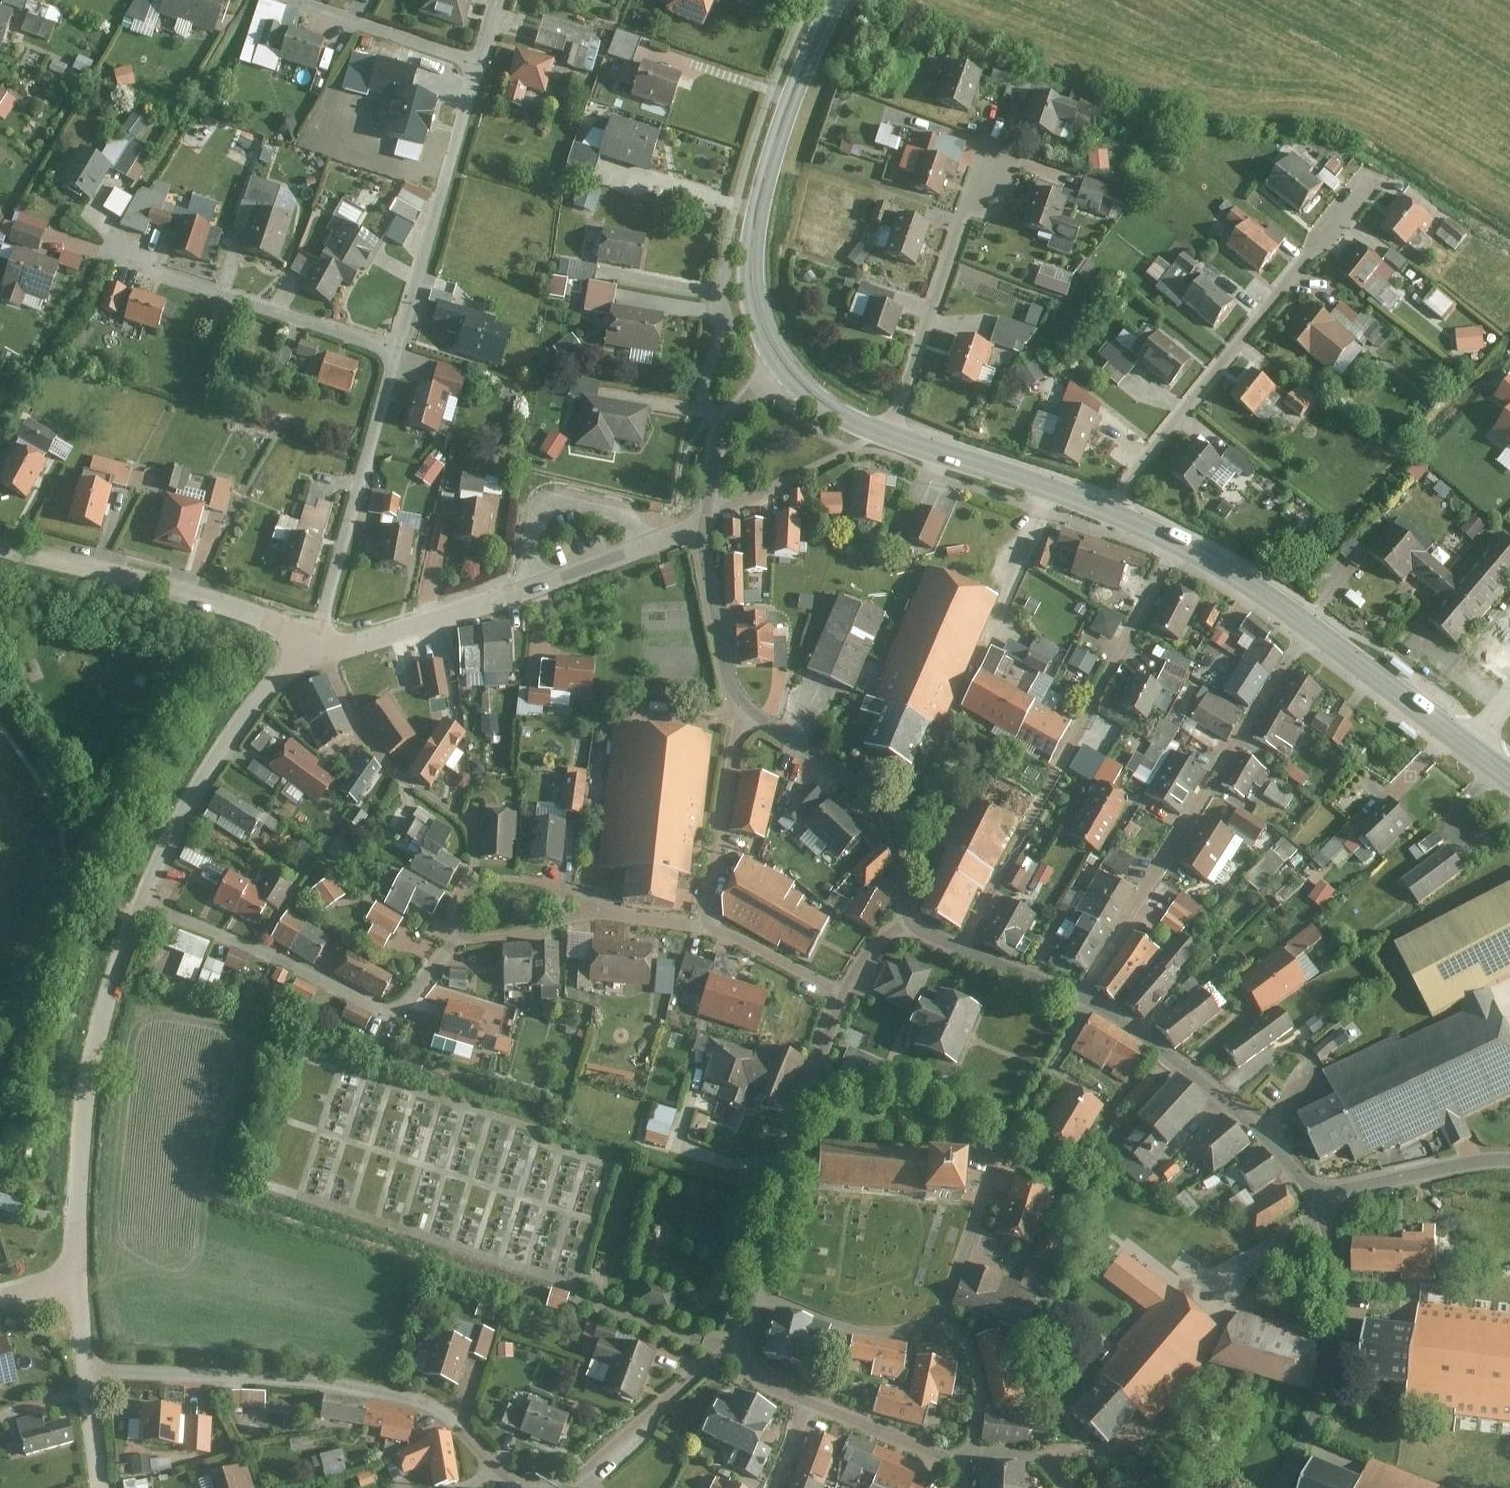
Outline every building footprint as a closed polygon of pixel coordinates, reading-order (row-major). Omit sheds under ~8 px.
[(25,0),(9,0),(7,6),(29,13),(23,33),(45,40),(54,8),(25,0)] [(154,0),(140,0),(126,21),(148,25),(154,0)] [(230,0),(169,0),(163,18),(181,24),(181,34),(186,37),(193,35),(198,29),(219,33),(230,0)] [(424,11),(471,25),(479,0),(427,0),(424,11)] [(727,3),(721,0),(670,0),(665,12),(714,33),(727,3)] [(260,22),(275,25),(269,47),(283,50),(295,9),(266,1),(260,22)] [(0,10),(0,51),(7,53),(19,16),(0,10)] [(603,32),(547,20),(541,48),(566,54),(568,45),(579,47),(574,71),(593,76),(603,32)] [(327,41),(293,30),(283,61),(317,72),(327,41)] [(634,64),(639,43),(613,37),(608,57),(634,64)] [(371,91),(379,59),(354,53),(345,90),(369,96),(371,91)] [(558,64),(518,55),(506,105),(524,109),(528,90),(551,95),(558,64)] [(401,90),(412,93),(418,69),(379,59),(371,91),(399,98),(401,90)] [(625,65),(620,89),(634,92),(639,68),(625,65)] [(974,113),(986,74),(959,65),(946,104),(974,113)] [(118,68),(119,86),(137,84),(135,67),(118,68)] [(679,108),(686,78),(640,67),(634,97),(679,108)] [(1019,77),(999,71),(996,80),(1009,84),(1006,94),(1014,96),(1019,77)] [(1,89),(0,90),(0,115),(8,120),(20,101),(1,89)] [(399,98),(389,138),(423,147),(435,98),(412,93),(401,90),(399,98)] [(1062,100),(1035,93),(1025,125),(1063,137),(1070,112),(1076,98),(1064,93),(1062,100)] [(1070,112),(1107,126),(1112,111),(1076,98),(1070,112)] [(666,134),(615,121),(607,154),(658,167),(666,134)] [(877,145),(900,150),(902,139),(892,137),(894,126),(881,123),(877,145)] [(242,135),(234,152),(249,160),(257,143),(242,135)] [(937,162),(929,159),(919,191),(949,200),(955,181),(960,183),(971,148),(944,140),(937,162)] [(146,149),(136,143),(121,169),(131,174),(146,149)] [(602,153),(576,145),(566,176),(592,184),(602,153)] [(1092,170),(1111,169),(1111,150),(1091,151),(1092,170)] [(109,168),(82,152),(65,180),(92,196),(109,168)] [(422,159),(400,153),(396,166),(418,172),(422,159)] [(1322,171),(1300,154),(1275,188),(1309,213),(1328,188),(1316,179),(1322,171)] [(1082,198),(1037,180),(1025,210),(1036,215),(1030,228),(1057,240),(1051,254),(1080,266),(1093,235),(1070,225),(1078,208),(1082,198)] [(1121,191),(1088,180),(1082,198),(1078,208),(1112,219),(1121,191)] [(427,203),(407,190),(395,208),(415,221),(427,203)] [(1439,219),(1404,193),(1393,208),(1399,212),(1390,224),(1413,242),(1424,227),(1429,231),(1439,219)] [(187,211),(155,201),(151,212),(115,197),(106,212),(131,229),(146,233),(150,223),(176,231),(178,223),(182,225),(184,220),(187,211)] [(249,205),(240,229),(252,233),(260,209),(249,205)] [(892,210),(882,207),(877,225),(886,228),(892,210)] [(297,222),(260,209),(252,233),(245,251),(284,263),(297,222)] [(1253,218),(1240,210),(1234,220),(1246,228),(1253,218)] [(354,286),(383,242),(342,214),(332,229),(338,234),(304,284),(332,303),(346,281),(354,286)] [(935,227),(897,216),(885,256),(922,268),(935,227)] [(1246,228),(1232,250),(1265,274),(1283,250),(1268,239),(1273,231),(1253,218),(1246,228)] [(174,252),(203,260),(212,228),(184,220),(182,225),(174,252)] [(47,234),(13,223),(7,240),(41,251),(47,234)] [(1465,241),(1447,226),(1438,238),(1456,252),(1465,241)] [(650,240),(607,232),(602,261),(645,269),(650,240)] [(862,242),(852,259),(863,266),(873,249),(862,242)] [(1396,277),(1358,243),(1348,254),(1355,260),(1344,272),(1375,300),(1396,277)] [(64,266),(19,251),(1,304),(22,311),(27,295),(51,303),(64,266)] [(1408,264),(1391,252),(1386,260),(1403,272),(1408,264)] [(1204,271),(1187,258),(1180,267),(1197,280),(1204,271)] [(593,270),(562,263),(559,277),(590,284),(593,270)] [(1074,282),(1046,272),(1041,285),(1069,296),(1074,282)] [(1198,296),(1170,273),(1156,289),(1183,313),(1191,304),(1198,296)] [(434,297),(451,305),(445,318),(467,327),(473,312),(462,307),(467,297),(458,293),(461,285),(443,277),(434,297)] [(1239,305),(1210,281),(1198,296),(1191,304),(1220,328),(1239,305)] [(621,289),(590,284),(586,315),(617,319),(618,312),(621,289)] [(137,293),(113,285),(106,307),(129,315),(137,293)] [(885,295),(863,287),(860,297),(873,301),(882,304),(885,295)] [(169,304),(137,293),(129,315),(128,321),(161,331),(169,304)] [(882,304),(873,301),(865,327),(899,337),(907,312),(882,304)] [(1365,350),(1310,303),(1295,321),(1303,329),(1292,342),(1339,381),(1365,350)] [(1366,323),(1350,307),(1343,313),(1360,329),(1366,323)] [(498,322),(473,312),(467,327),(460,351),(506,363),(514,335),(496,330),(498,322)] [(668,354),(672,318),(618,312),(617,319),(614,349),(668,354)] [(1030,332),(1001,319),(992,342),(1020,355),(1030,332)] [(1484,329),(1462,331),(1464,351),(1486,348),(1484,329)] [(1194,360),(1164,337),(1144,364),(1174,386),(1194,360)] [(995,352),(962,339),(949,375),(993,391),(999,374),(988,371),(995,352)] [(1138,364),(1113,344),(1102,358),(1114,367),(1109,374),(1121,384),(1138,364)] [(296,351),(285,348),(279,371),(289,374),(296,351)] [(330,355),(307,349),(304,361),(327,367),(330,355)] [(352,393),(360,363),(330,355),(327,367),(322,385),(352,393)] [(1043,380),(1030,357),(1016,365),(1029,388),(1043,380)] [(472,373),(441,365),(435,390),(451,394),(466,397),(472,373)] [(1288,396),(1260,373),(1238,399),(1266,422),(1288,396)] [(605,389),(575,385),(573,401),(585,403),(602,406),(605,389)] [(435,390),(417,386),(408,426),(442,433),(451,394),(435,390)] [(1501,397),(1509,405),(1509,386),(1501,397)] [(1317,405),(1301,391),(1291,403),(1307,417),(1317,405)] [(602,406),(585,403),(579,450),(613,455),(615,437),(648,441),(651,411),(602,406)] [(1035,453),(1090,465),(1102,412),(1062,403),(1059,416),(1070,419),(1066,439),(1039,433),(1035,453)] [(1499,433),(1509,442),(1509,419),(1499,433)] [(62,436),(30,420),(21,437),(53,453),(62,436)] [(570,446),(556,435),(544,452),(558,462),(570,446)] [(1240,473),(1200,439),(1169,475),(1197,499),(1214,479),(1226,489),(1240,473)] [(30,499),(51,463),(22,446),(1,482),(30,499)] [(1260,471),(1234,448),(1227,456),(1253,479),(1260,471)] [(447,470),(432,458),(418,476),(434,487),(447,470)] [(144,471),(98,461),(96,470),(119,475),(117,485),(140,490),(144,471)] [(195,472),(179,468),(175,487),(190,490),(195,472)] [(890,475),(860,474),(859,523),(888,524),(890,475)] [(486,478),(464,475),(462,493),(484,495),(486,478)] [(236,481),(223,477),(215,504),(228,508),(236,481)] [(105,528),(113,490),(84,484),(76,522),(105,528)] [(846,515),(846,492),(823,491),(823,514),(846,515)] [(398,517),(402,498),(375,493),(372,513),(398,517)] [(196,552),(207,507),(166,496),(155,541),(196,552)] [(328,543),(338,505),(324,501),(321,511),(307,508),(300,536),(328,543)] [(495,506),(455,501),(453,517),(449,539),(490,544),(495,506)] [(950,519),(922,505),(907,538),(935,551),(950,519)] [(806,510),(783,509),(781,552),(805,553),(806,510)] [(1476,514),(1464,529),(1476,539),(1488,524),(1476,514)] [(453,517),(438,515),(433,549),(448,551),(449,539),(453,517)] [(769,522),(746,523),(747,572),(770,571),(769,522)] [(1451,572),(1398,526),(1373,555),(1409,587),(1417,577),(1434,592),(1451,572)] [(411,568),(417,533),(382,528),(376,562),(411,568)] [(316,591),(328,543),(300,536),(276,530),(274,539),(289,543),(282,571),(300,576),(297,586),(316,591)] [(1118,547),(1067,534),(1062,551),(1080,555),(1075,573),(1109,582),(1118,547)] [(1045,538),(1037,564),(1049,568),(1057,541),(1045,538)] [(1509,600),(1509,539),(1468,586),(1451,572),(1434,592),(1451,608),(1437,623),(1467,649),(1509,600)] [(1157,558),(1118,547),(1109,582),(1131,589),(1139,567),(1152,572),(1157,558)] [(745,558),(722,558),(723,605),(746,605),(745,558)] [(682,586),(674,566),(660,571),(668,591),(682,586)] [(1004,599),(932,567),(875,694),(936,722),(947,727),(1004,599)] [(1184,637),(1204,600),(1176,586),(1156,623),(1184,637)] [(891,617),(844,596),(810,672),(858,693),(891,617)] [(1103,608),(1093,627),(1113,637),(1123,619),(1103,608)] [(779,614),(732,616),(735,668),(781,667),(779,614)] [(520,672),(517,623),(482,626),(482,628),(486,674),(520,672)] [(486,674),(482,628),(456,630),(461,675),(486,674)] [(1059,649),(1039,639),(1026,666),(1047,676),(1059,649)] [(1285,655),(1264,641),(1249,666),(1270,679),(1285,655)] [(1104,660),(1085,648),(1074,666),(1093,677),(1104,660)] [(594,660),(557,657),(557,663),(554,691),(591,695),(594,660)] [(452,700),(449,659),(418,662),(420,688),(431,687),(432,702),(452,700)] [(557,663),(544,661),(541,687),(527,686),(524,716),(550,719),(554,691),(557,663)] [(1270,679),(1249,666),(1233,692),(1255,704),(1270,679)] [(1040,703),(984,671),(964,706),(1022,736),(1040,703)] [(1328,690),(1296,672),(1277,705),(1308,724),(1328,690)] [(1147,718),(1161,685),(1133,674),(1119,706),(1147,718)] [(329,679),(292,693),(305,726),(307,725),(342,711),(329,679)] [(1244,711),(1212,693),(1195,724),(1227,742),(1244,711)] [(868,747),(915,768),(936,722),(875,694),(866,712),(881,718),(868,747)] [(416,738),(390,700),(367,716),(393,754),(416,738)] [(1055,754),(1073,721),(1040,703),(1022,736),(1055,754)] [(1277,705),(1257,737),(1288,756),(1308,724),(1277,705)] [(317,751),(352,738),(342,711),(307,725),(317,751)] [(1325,736),(1334,723),(1320,713),(1311,726),(1325,736)] [(471,737),(446,719),(430,741),(453,760),(471,737)] [(1185,734),(1164,719),(1147,742),(1155,748),(1149,756),(1162,765),(1185,734)] [(724,731),(612,721),(599,869),(625,873),(684,878),(694,878),(697,838),(705,839),(713,754),(722,755),(724,731)] [(589,757),(592,735),(577,733),(574,755),(589,757)] [(326,757),(295,738),(274,770),(323,802),(338,779),(319,767),(326,757)] [(411,766),(434,784),(453,760),(430,741),(411,766)] [(389,771),(360,750),(350,764),(362,772),(347,792),(365,805),(389,771)] [(1086,772),(1096,757),(1085,750),(1076,765),(1086,772)] [(1208,773),(1174,754),(1163,771),(1196,792),(1208,773)] [(1274,773),(1245,755),(1227,783),(1249,796),(1258,782),(1265,786),(1274,773)] [(993,867),(1035,782),(983,756),(941,840),(955,847),(993,867)] [(1122,769),(1107,762),(1097,784),(1112,791),(1122,769)] [(1163,771),(1148,796),(1181,816),(1196,792),(1163,771)] [(776,781),(746,775),(733,833),(764,840),(776,781)] [(1133,805),(1097,784),(1067,834),(1104,856),(1133,805)] [(1295,794),(1278,784),(1270,798),(1287,808),(1295,794)] [(799,829),(828,796),(816,786),(787,818),(799,829)] [(268,814),(223,789),(210,812),(255,837),(268,814)] [(1422,825),(1399,800),(1363,833),(1365,836),(1356,845),(1351,849),(1367,865),(1381,852),(1386,858),(1422,825)] [(840,861),(866,834),(833,803),(807,830),(840,861)] [(439,822),(419,811),(405,835),(424,846),(439,822)] [(517,813),(485,812),(484,859),(516,860),(517,813)] [(1271,827),(1247,812),(1237,827),(1261,842),(1271,827)] [(1244,841),(1210,818),(1178,865),(1212,888),(1244,841)] [(570,823),(538,820),(534,860),(566,863),(570,823)] [(456,833),(439,822),(424,846),(410,871),(447,892),(463,864),(444,854),(456,833)] [(1356,845),(1345,833),(1315,860),(1326,872),(1351,849),(1356,845)] [(1443,844),(1435,833),(1414,849),(1421,859),(1443,844)] [(351,850),(335,840),(327,855),(343,864),(351,850)] [(900,861),(887,843),(859,865),(872,883),(900,861)] [(1470,864),(1454,846),(1407,887),(1424,905),(1470,864)] [(993,867),(955,847),(925,916),(963,933),(993,867)] [(1139,862),(1116,850),(1108,865),(1131,877),(1139,862)] [(800,885),(745,858),(723,895),(722,917),(777,949),(784,940),(813,958),(834,918),(809,907),(811,901),(799,895),(800,885)] [(272,906),(280,911),(298,879),(267,862),(256,884),(263,887),(257,898),(272,906)] [(1029,890),(1041,897),(1056,869),(1043,862),(1029,890)] [(1031,876),(1014,866),(1005,883),(1022,892),(1031,876)] [(438,913),(449,896),(406,869),(382,907),(405,921),(417,900),(438,913)] [(251,882),(230,872),(212,905),(234,916),(251,882)] [(623,905),(682,910),(684,878),(625,873),(623,905)] [(1139,896),(1105,874),(1083,912),(1117,931),(1139,896)] [(348,901),(333,881),(314,895),(329,915),(348,901)] [(234,916),(260,929),(272,906),(257,898),(263,887),(251,882),(234,916)] [(1337,893),(1324,883),(1312,899),(1324,908),(1337,893)] [(1163,919),(1184,933),(1204,904),(1184,890),(1163,919)] [(894,898),(880,892),(877,899),(864,893),(852,921),(879,932),(894,898)] [(1401,949),(1436,1017),(1466,1002),(1493,988),(1509,980),(1509,893),(1401,949)] [(1037,911),(1001,898),(994,917),(1030,930),(1037,911)] [(382,907),(379,904),(369,923),(377,927),(369,942),(386,951),(405,921),(382,907)] [(1085,931),(1066,965),(1091,978),(1117,931),(1083,912),(1076,925),(1085,931)] [(310,927),(289,917),(276,943),(297,953),(310,927)] [(1030,930),(994,917),(984,942),(1013,954),(1016,947),(1032,953),(1040,935),(1030,930)] [(162,945),(186,953),(180,975),(199,980),(211,939),(168,926),(162,945)] [(320,966),(334,940),(310,927),(297,953),(320,966)] [(1326,941),(1315,927),(1291,944),(1302,959),(1326,941)] [(1157,951),(1137,936),(1098,991),(1118,1006),(1157,951)] [(657,948),(597,941),(593,971),(593,982),(653,989),(657,948)] [(1197,951),(1188,942),(1163,969),(1173,978),(1197,951)] [(566,983),(563,943),(530,945),(533,985),(566,983)] [(530,945),(499,947),(503,988),(533,985),(530,945)] [(256,960),(232,952),(227,966),(251,974),(256,960)] [(1307,985),(1284,953),(1238,985),(1262,1017),(1307,985)] [(401,979),(351,954),(340,974),(391,1000),(401,979)] [(739,960),(720,956),(715,977),(734,981),(739,960)] [(716,964),(691,957),(684,985),(697,989),(700,978),(711,981),(716,964)] [(200,988),(218,994),(227,963),(208,958),(200,988)] [(659,959),(659,976),(677,976),(677,960),(659,959)] [(887,962),(876,995),(919,1011),(904,1051),(964,1073),(988,1008),(931,988),(937,972),(908,962),(905,969),(887,962)] [(1211,975),(1202,966),(1183,986),(1192,995),(1211,975)] [(1173,978),(1163,969),(1134,1004),(1150,1018),(1179,983),(1173,978)] [(593,971),(577,970),(576,993),(592,994),(593,982),(593,971)] [(471,989),(473,973),(450,971),(449,988),(471,989)] [(734,981),(715,977),(704,1016),(763,1033),(774,993),(734,981)] [(320,993),(297,983),(291,996),(314,1006),(320,993)] [(1343,1101),(1365,1143),(1358,1147),(1364,1159),(1390,1145),(1394,1153),(1446,1127),(1456,1147),(1477,1136),(1468,1118),(1509,1097),(1509,1023),(1493,988),(1466,1002),(1471,1011),(1402,1046),(1397,1035),(1328,1069),(1343,1101)] [(1224,1016),(1203,992),(1161,1028),(1182,1052),(1224,1016)] [(499,1015),(454,1003),(442,1050),(487,1062),(499,1015)] [(380,1019),(354,1007),(349,1020),(375,1032),(380,1019)] [(1297,1028),(1283,1007),(1227,1045),(1241,1066),(1276,1041),(1297,1028)] [(1327,1034),(1316,1016),(1297,1028),(1276,1041),(1287,1059),(1327,1034)] [(1153,1053),(1097,1018),(1075,1054),(1103,1071),(1109,1062),(1117,1068),(1112,1077),(1131,1088),(1153,1053)] [(762,1055),(722,1043),(710,1086),(756,1099),(762,1078),(799,1089),(809,1057),(765,1044),(762,1055)] [(870,1055),(851,1047),(844,1062),(863,1070),(870,1055)] [(1124,1100),(1138,1115),(1162,1092),(1148,1077),(1124,1100)] [(710,1086),(707,1098),(762,1114),(765,1104),(792,1112),(799,1089),(762,1078),(756,1099),(710,1086)] [(1213,1106),(1188,1080),(1109,1155),(1142,1189),(1155,1178),(1147,1169),(1213,1106)] [(1107,1115),(1068,1092),(1042,1136),(1080,1159),(1107,1115)] [(1343,1101),(1302,1122),(1323,1164),(1358,1147),(1365,1143),(1343,1101)] [(663,1147),(676,1109),(658,1103),(646,1141),(663,1147)] [(1254,1140),(1233,1119),(1202,1151),(1224,1172),(1254,1140)] [(976,1158),(823,1145),(820,1189),(972,1202),(976,1158)] [(1287,1174),(1270,1147),(1197,1193),(1208,1210),(1244,1187),(1250,1197),(1287,1174)] [(1054,1182),(1016,1171),(999,1231),(1037,1242),(1054,1182)] [(1297,1211),(1285,1191),(1245,1216),(1258,1236),(1297,1211)] [(4,1194),(0,1206),(18,1211),(21,1199),(4,1194)] [(1355,1239),(1354,1272),(1404,1275),(1403,1283),(1439,1284),(1441,1235),(1406,1233),(1405,1242),(1355,1239)] [(1171,1293),(1126,1257),(1108,1279),(1153,1315),(1171,1293)] [(1061,1270),(1031,1263),(1024,1293),(1053,1301),(1061,1270)] [(1005,1276),(969,1267),(958,1309),(1024,1325),(1029,1306),(999,1299),(1005,1276)] [(644,1278),(638,1301),(676,1311),(683,1288),(644,1278)] [(570,1295),(552,1289),(547,1305),(565,1311),(570,1295)] [(1102,1381),(1069,1419),(1105,1450),(1138,1412),(1150,1422),(1226,1334),(1175,1289),(1171,1293),(1153,1315),(1098,1378),(1102,1381)] [(1378,1324),(1370,1383),(1423,1390),(1420,1411),(1509,1422),(1509,1316),(1429,1305),(1426,1330),(1378,1324)] [(833,1330),(776,1311),(763,1350),(794,1361),(802,1337),(827,1345),(833,1330)] [(1323,1336),(1242,1313),(1219,1364),(1313,1389),(1323,1336)] [(500,1331),(484,1326),(478,1346),(474,1358),(490,1363),(500,1331)] [(437,1355),(429,1379),(463,1390),(474,1358),(478,1346),(430,1330),(423,1351),(437,1355)] [(1007,1333),(980,1339),(994,1405),(1022,1399),(1007,1333)] [(901,1382),(907,1346),(858,1338),(855,1359),(873,1362),(870,1377),(901,1382)] [(0,1344),(0,1393),(26,1386),(12,1341),(0,1344)] [(651,1380),(660,1354),(627,1343),(624,1352),(599,1344),(593,1361),(617,1369),(651,1380)] [(962,1368),(918,1359),(910,1398),(935,1406),(942,1393),(957,1396),(962,1368)] [(651,1380),(617,1369),(608,1395),(627,1401),(626,1405),(637,1408),(639,1404),(643,1405),(651,1380)] [(910,1398),(886,1390),(879,1411),(928,1427),(935,1406),(910,1398)] [(711,1438),(746,1454),(739,1469),(761,1478),(790,1413),(744,1392),(737,1408),(727,1403),(711,1438)] [(418,1410),(329,1394),(324,1418),(387,1429),(386,1438),(412,1443),(418,1410)] [(267,1413),(267,1395),(233,1395),(233,1413),(267,1413)] [(577,1415),(537,1403),(534,1412),(527,1434),(568,1446),(577,1415)] [(534,1412),(516,1407),(510,1428),(527,1434),(534,1412)] [(213,1457),(215,1420),(188,1418),(188,1411),(147,1409),(146,1426),(131,1425),(130,1445),(187,1448),(186,1456),(213,1457)] [(49,1433),(41,1411),(10,1422),(24,1461),(78,1443),(72,1425),(49,1433)] [(984,1415),(982,1441),(1025,1445),(1028,1418),(984,1415)] [(832,1483),(849,1434),(819,1424),(802,1473),(832,1483)] [(465,1480),(456,1437),(398,1449),(402,1469),(438,1462),(443,1485),(465,1480)] [(920,1468),(852,1441),(835,1484),(844,1487),(913,1487),(920,1468)] [(344,1450),(323,1454),(326,1471),(347,1467),(344,1450)] [(136,1473),(156,1470),(154,1453),(134,1455),(136,1473)] [(1312,1487),(1451,1487),(1375,1458),(1367,1478),(1323,1461),(1312,1487)] [(248,1466),(199,1482),(201,1487),(256,1487),(248,1466)] [(1031,1468),(991,1466),(991,1487),(1030,1487),(1031,1468)] [(829,1486),(801,1475),(797,1487),(828,1487),(829,1486)]
